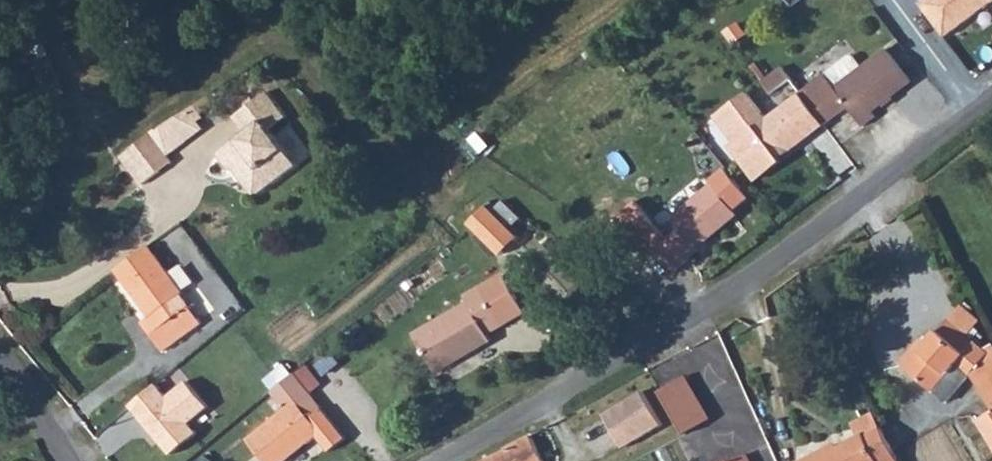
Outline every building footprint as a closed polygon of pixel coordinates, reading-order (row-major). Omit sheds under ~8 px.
[(920,2),(945,37),(991,2),(991,0),(923,0),(920,2)] [(836,88),(825,74),(800,92),(801,93),(824,125),(848,106),(863,126),(876,116),(872,111),(884,102),(881,98),(888,93),(891,97),(912,81),(887,49),(862,68),(836,88)] [(849,56),(825,74),(836,88),(862,68),(854,57),(849,56)] [(771,94),(790,79),(782,67),(761,80),(771,94)] [(237,165),(246,178),(243,181),(251,192),(260,193),(297,165),(270,129),(286,117),(267,92),(234,117),(248,133),(218,155),(230,170),(233,168),(237,165)] [(747,92),(715,115),(735,142),(730,146),(755,180),(781,161),(779,159),(824,125),(801,93),(767,118),(747,92)] [(208,96),(188,109),(198,121),(203,117),(200,113),(212,103),(208,96)] [(173,162),(168,156),(203,128),(198,121),(188,109),(159,132),(156,129),(121,156),(143,185),(173,162)] [(237,165),(233,168),(243,181),(246,178),(237,165)] [(655,249),(656,250),(674,271),(698,250),(694,245),(711,231),(714,235),(738,214),(734,210),(750,197),(725,168),(710,181),(713,184),(671,219),(679,229),(655,249)] [(487,206),(470,223),(501,255),(518,237),(487,206)] [(633,226),(626,219),(617,227),(624,235),(633,226)] [(636,228),(624,238),(643,260),(656,250),(655,249),(636,228)] [(153,315),(162,327),(152,334),(164,351),(203,323),(181,294),(183,293),(149,246),(116,270),(151,317),(153,315)] [(469,303),(415,335),(436,372),(491,340),(487,333),(525,312),(503,274),(465,297),(469,303)] [(902,364),(946,403),(970,375),(991,408),(991,350),(987,353),(968,335),(980,321),(961,305),(928,343),(922,350),(917,346),(902,364)] [(152,334),(162,327),(153,315),(151,317),(143,322),(152,334)] [(922,350),(928,343),(923,339),(917,346),(922,350)] [(272,391),(285,409),(248,439),(266,460),(287,460),(323,432),(313,417),(322,409),(294,373),(272,391)] [(685,436),(713,420),(688,375),(660,390),(685,436)] [(159,386),(132,407),(174,459),(202,436),(194,425),(213,410),(191,382),(170,399),(159,386)] [(645,392),(605,414),(624,448),(664,427),(645,392)] [(978,420),(991,443),(991,411),(978,420)] [(874,412),(853,423),(860,437),(831,452),(829,447),(803,460),(899,460),(874,412)] [(506,451),(484,460),(543,460),(531,435),(505,448),(506,451)]
